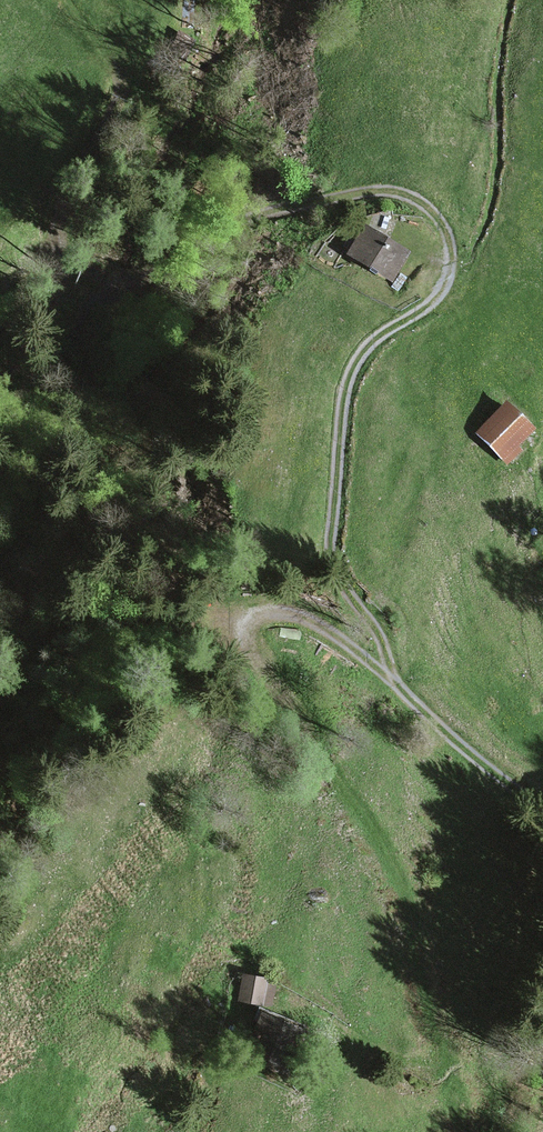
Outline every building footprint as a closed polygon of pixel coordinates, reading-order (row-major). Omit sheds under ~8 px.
[(412,252),(364,224),(346,254),(394,283),(412,252)] [(506,401),(474,433),(508,467),(523,451),(519,447),(536,430),(506,401)] [(278,983),(243,975),(237,1000),(272,1008),(278,983)] [(309,1034),(261,1016),(249,1046),(297,1064),(309,1034)]
